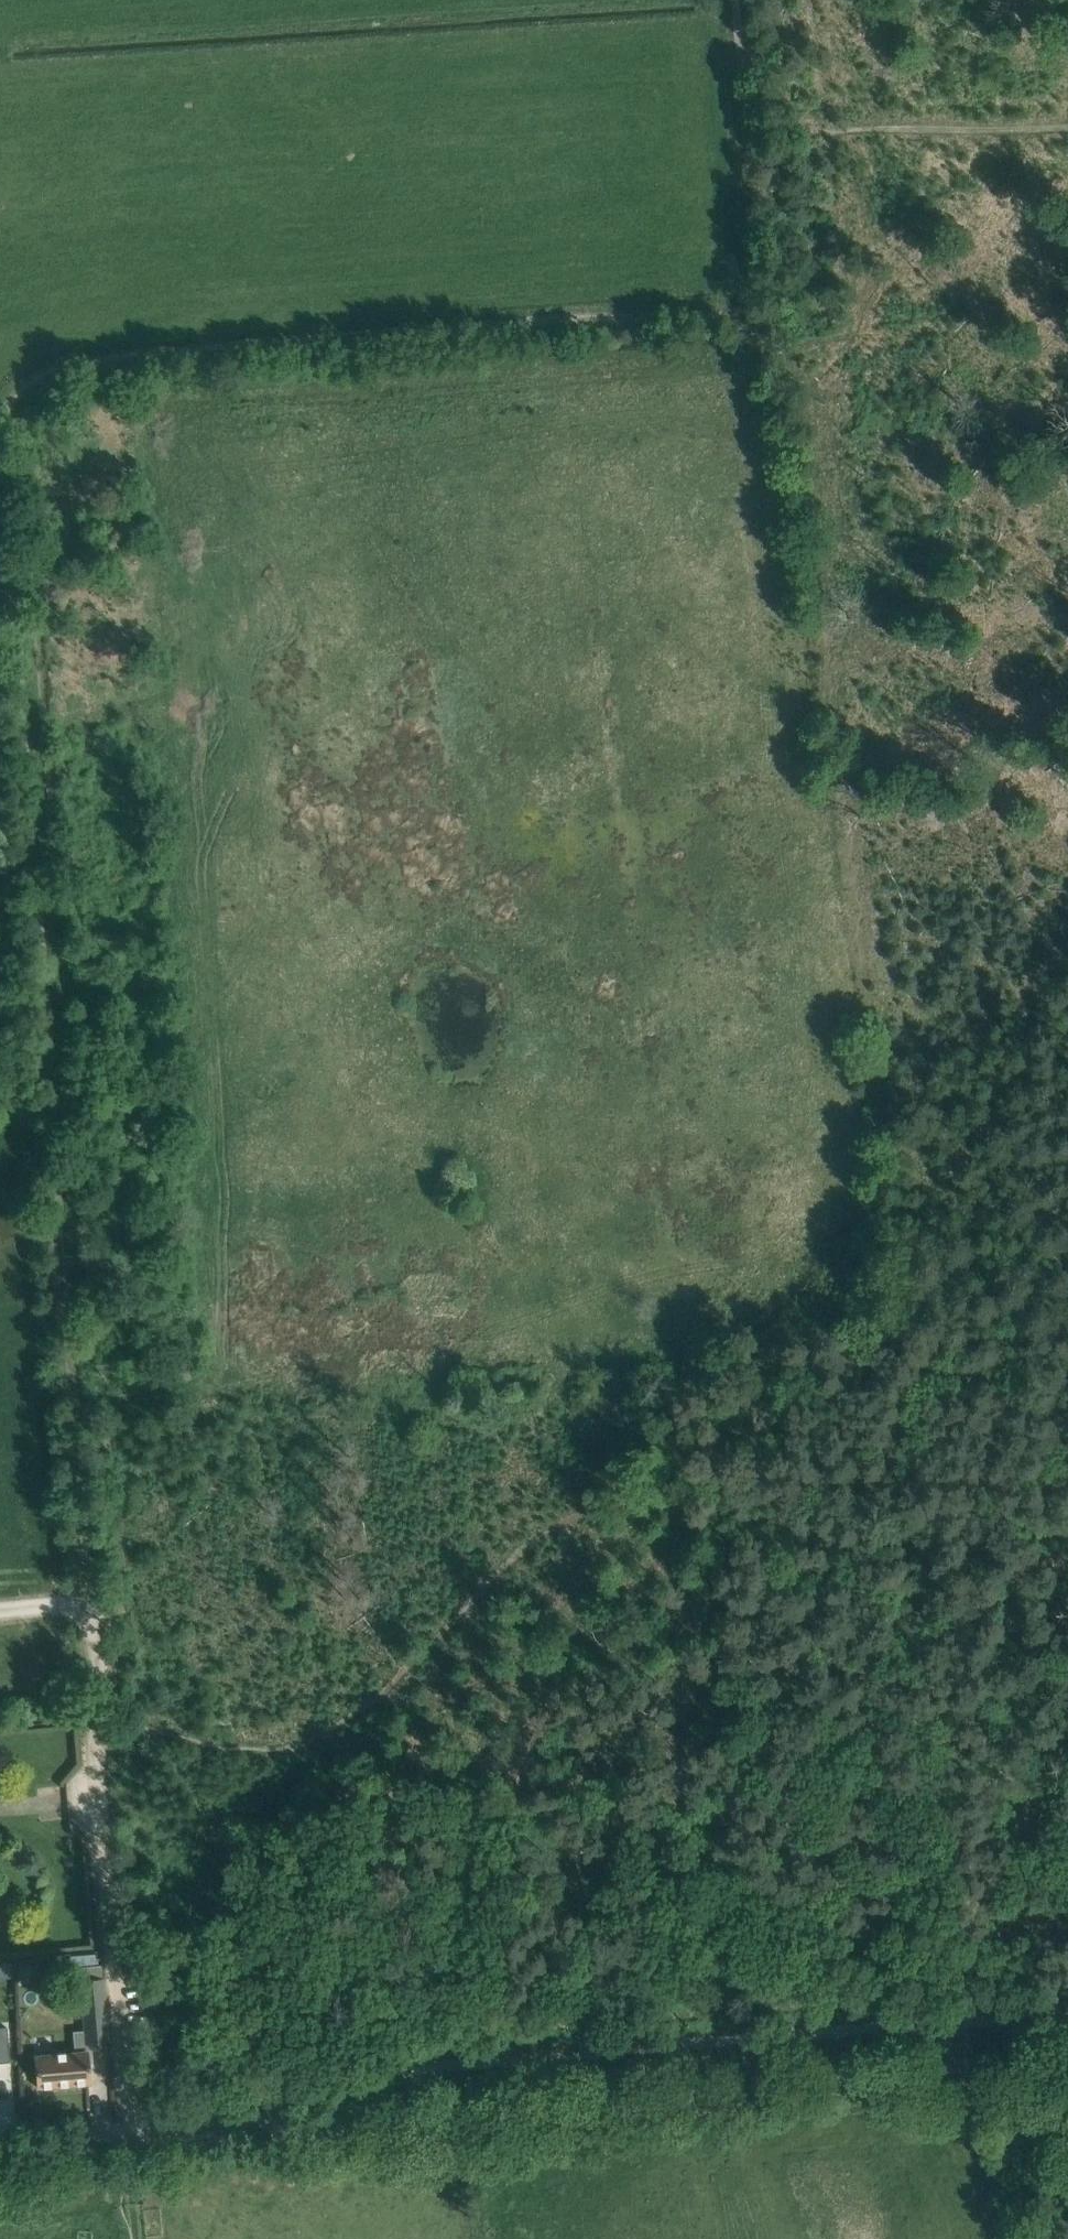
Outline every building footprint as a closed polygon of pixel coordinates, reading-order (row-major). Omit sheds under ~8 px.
[(102,1979),(81,1981),(86,2043),(107,2041),(102,1979)] [(11,2057),(8,2022),(0,2023),(0,2058),(11,2057)] [(87,2051),(34,2055),(37,2086),(90,2082),(87,2051)]
